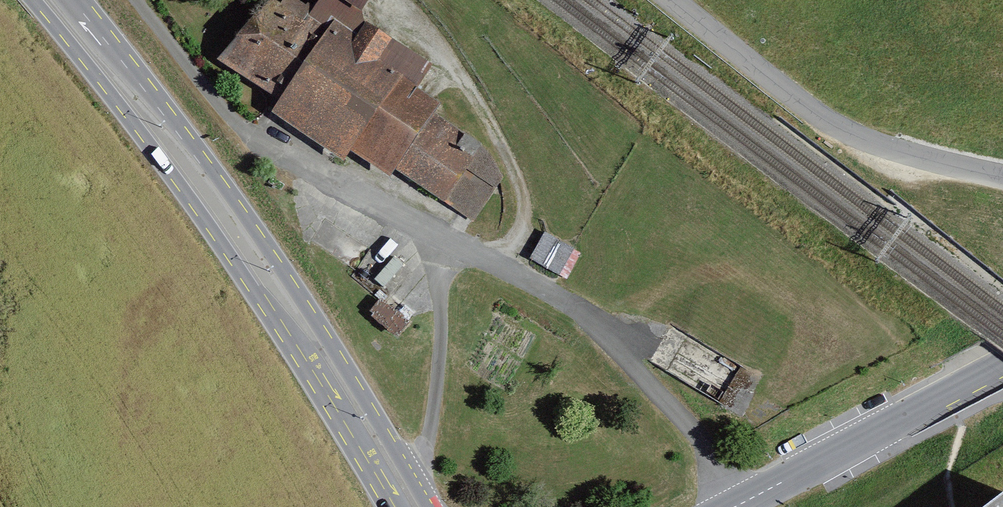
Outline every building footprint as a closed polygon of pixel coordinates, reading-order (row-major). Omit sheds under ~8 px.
[(307,14),(287,0),(282,0),(279,4),(274,0),(263,0),(215,70),(273,110),(329,29),(307,14)] [(326,0),(321,0),(307,14),(329,29),(351,44),(363,26),(356,21),(326,0)] [(356,21),(371,0),(326,0),(356,21)] [(273,110),(266,120),(338,169),(344,160),(385,188),(392,178),(434,118),(436,114),(418,102),(426,90),(414,82),(424,67),(363,26),(351,44),(329,29),(273,110)] [(483,152),(434,118),(392,178),(442,212),(483,152)] [(545,232),(532,260),(562,274),(575,246),(545,232)] [(397,333),(410,318),(384,297),(372,313),(397,333)] [(998,470),(951,506),(1002,506),(1002,476),(998,470)]
